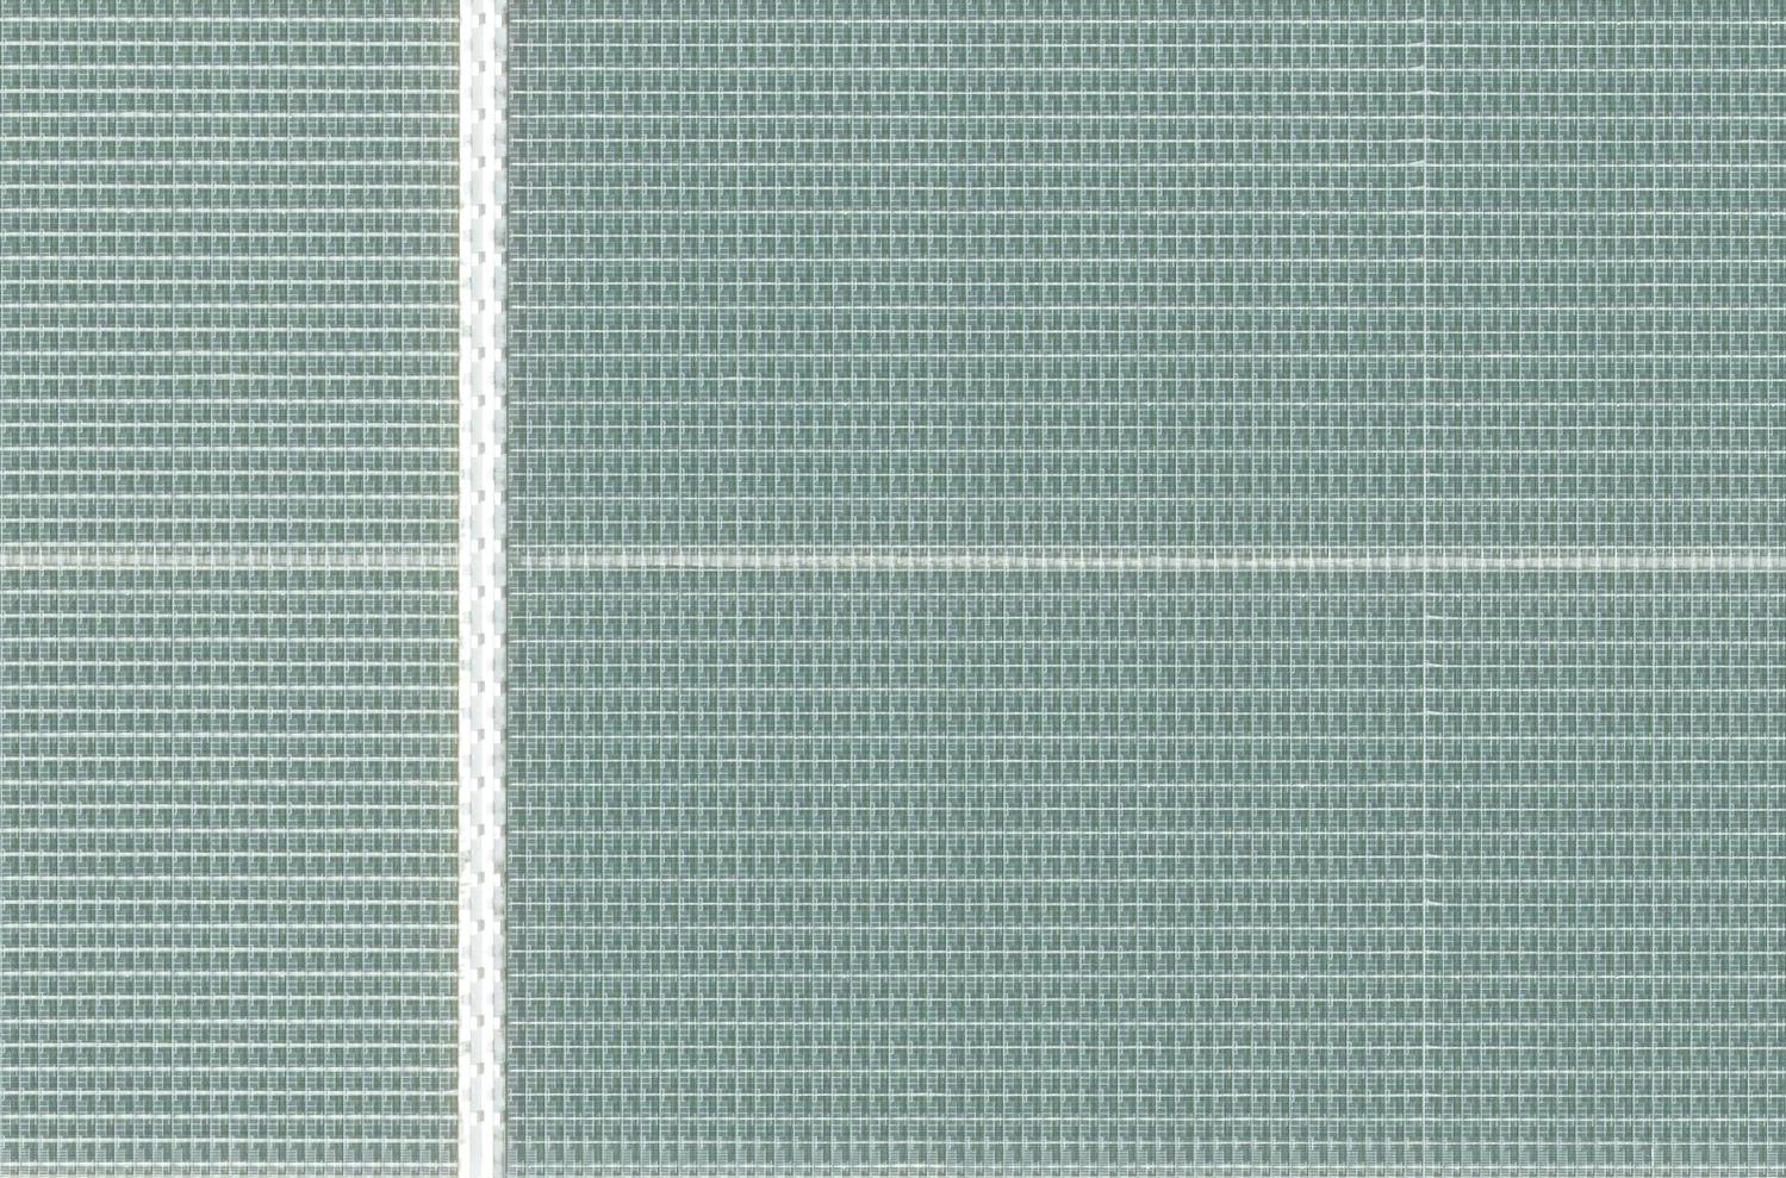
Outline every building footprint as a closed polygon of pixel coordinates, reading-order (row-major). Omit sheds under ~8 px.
[(459,1177),(507,1177),(945,1177),(1785,1177),(1785,0),(0,0),(0,1177),(459,1177)]
